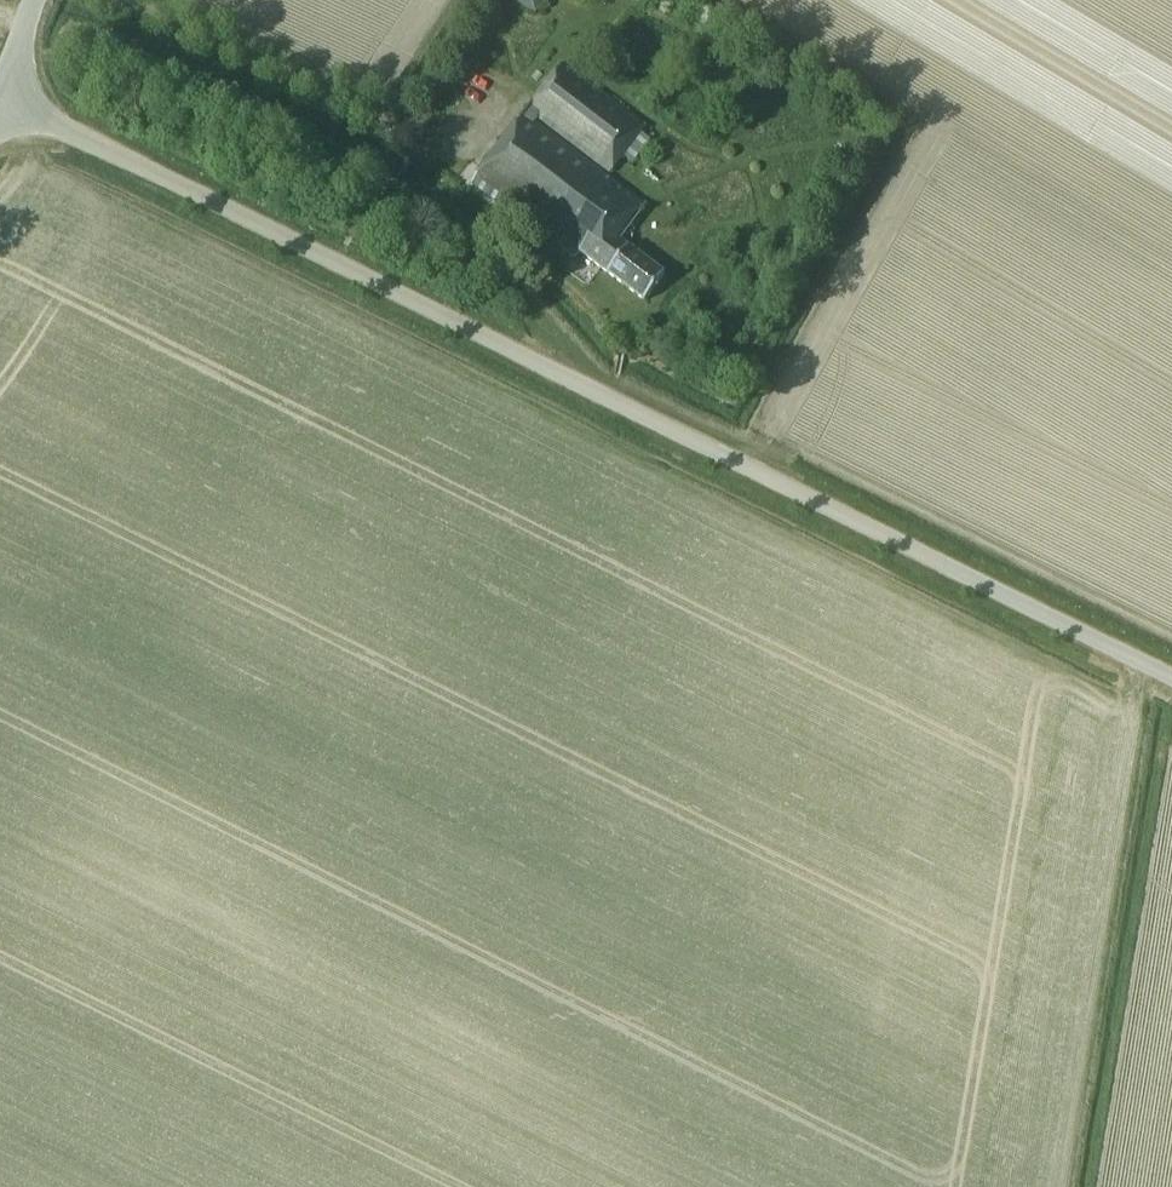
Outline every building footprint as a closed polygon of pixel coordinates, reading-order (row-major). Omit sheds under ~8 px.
[(552,0),(513,0),(534,13),(546,10),(552,0)] [(645,301),(665,275),(619,240),(646,205),(607,176),(646,126),(563,63),(472,183),(575,259),(580,252),(645,301)]
